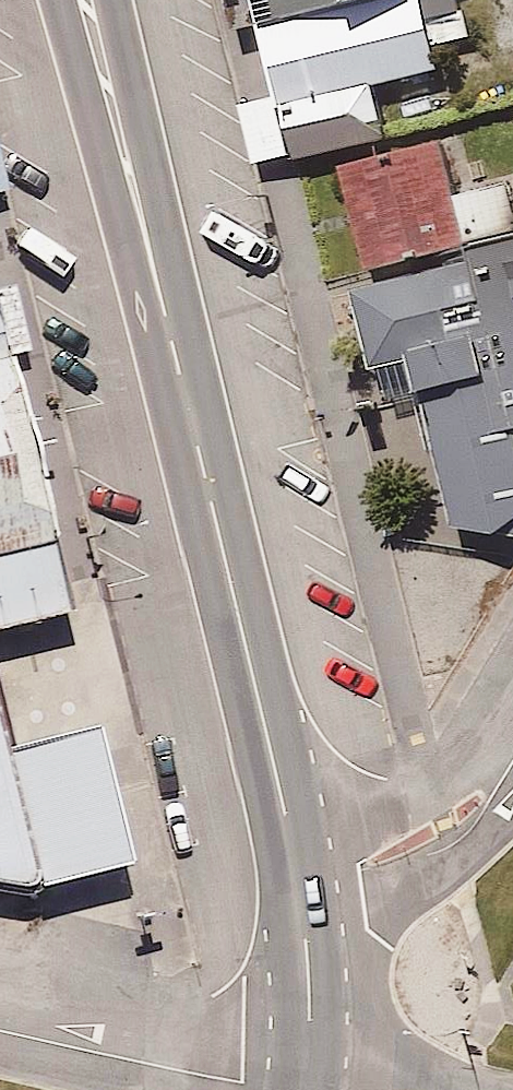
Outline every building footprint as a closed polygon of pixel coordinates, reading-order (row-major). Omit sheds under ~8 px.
[(253,145),(369,117),(357,71),(420,56),(406,0),(217,0),(253,145)] [(303,160),(327,262),(435,236),(411,134),(303,160)] [(327,262),(391,530),(492,545),(512,508),(512,218),(435,236),(327,262)] [(17,528),(0,455),(0,531),(17,528)] [(0,531),(0,609),(34,601),(17,528),(0,531)] [(89,844),(58,707),(0,720),(0,879),(89,844)]
